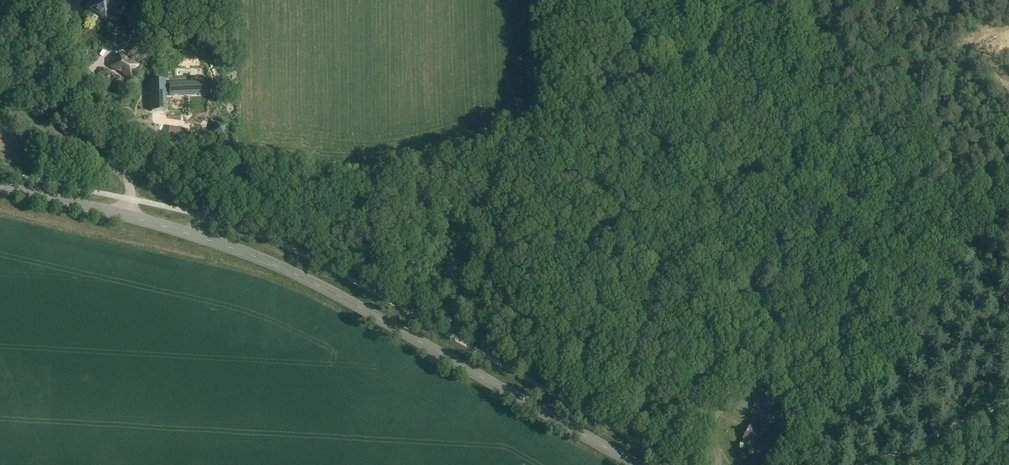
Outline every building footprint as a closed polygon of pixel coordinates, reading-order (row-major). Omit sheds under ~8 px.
[(128,3),(123,0),(94,0),(89,9),(106,20),(109,15),(118,21),(128,3)] [(135,76),(141,67),(125,57),(127,55),(122,52),(112,68),(125,76),(127,72),(135,76)] [(156,80),(156,114),(171,114),(171,96),(171,94),(175,94),(175,96),(208,96),(208,84),(175,84),(175,85),(171,85),(171,83),(171,80),(156,80)] [(217,124),(214,132),(217,133),(217,136),(222,138),(223,132),(225,126),(217,124)] [(183,143),(185,130),(170,127),(167,140),(183,143)] [(767,408),(773,395),(750,383),(744,396),(767,408)] [(760,427),(761,424),(756,421),(755,424),(752,423),(744,439),(746,440),(744,443),(755,449),(756,446),(767,452),(777,432),(770,429),(769,431),(760,427)]
